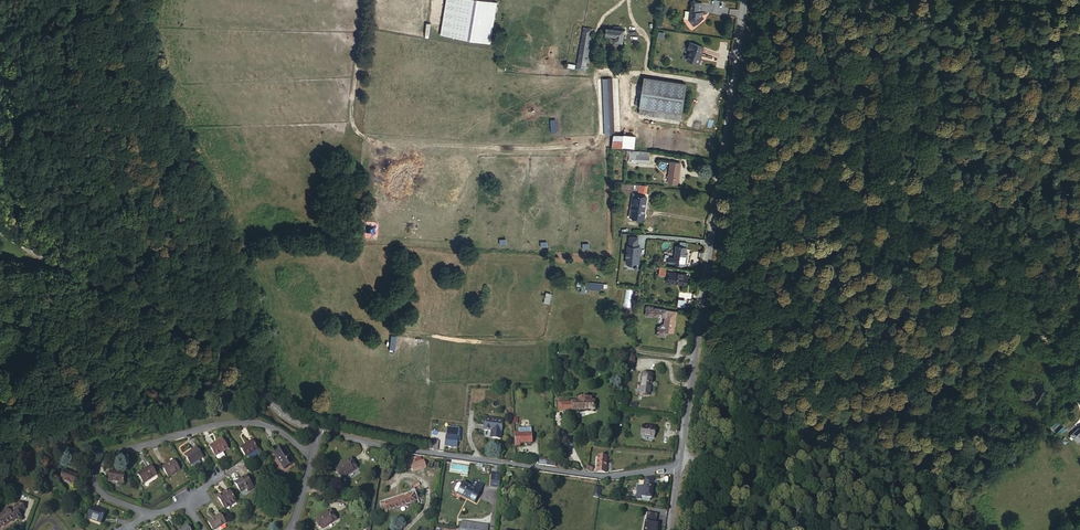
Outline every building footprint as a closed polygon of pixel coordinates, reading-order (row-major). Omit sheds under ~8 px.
[(689,21),(693,26),(703,18),(702,16),(702,12),(701,11),(701,3),(692,1),(690,11),(689,12),(689,21)] [(609,26),(609,34),(619,35),(618,40),(625,41),(627,28),(622,28),(623,24),(618,23),(618,26),(609,26)] [(593,30),(584,28),(576,68),(586,69),(593,30)] [(698,66),(703,51),(690,46),(688,52),(690,53),(687,62),(698,66)] [(685,83),(644,77),(641,98),(640,106),(640,107),(681,112),(685,83)] [(609,103),(602,102),(601,131),(609,131),(609,103)] [(640,107),(640,112),(681,118),(681,113),(640,107)] [(703,119),(702,122),(714,128),(715,125),(703,119)] [(648,159),(648,149),(629,148),(629,159),(648,159)] [(672,155),(670,169),(680,169),(682,156),(672,155)] [(635,193),(633,213),(644,214),(647,194),(644,194),(645,191),(637,190),(636,193),(635,193)] [(683,231),(682,235),(688,236),(687,240),(689,240),(690,231),(683,231)] [(677,248),(679,248),(686,248),(687,245),(688,245),(690,245),(690,240),(689,240),(687,240),(688,236),(682,235),(679,235),(679,238),(676,237),(675,241),(678,241),(677,248)] [(686,248),(679,248),(678,253),(687,254),(688,245),(687,245),(686,248)] [(675,270),(675,276),(687,277),(688,268),(679,266),(679,270),(675,270)] [(626,289),(623,306),(630,307),(633,290),(626,289)] [(668,326),(674,327),(677,305),(666,304),(656,302),(652,302),(651,302),(647,301),(646,309),(653,310),(655,309),(665,310),(664,319),(663,318),(659,321),(659,322),(658,323),(657,326),(658,328),(658,329),(663,330),(665,329),(665,328),(668,326)] [(631,365),(632,358),(625,356),(623,365),(631,365)] [(642,374),(640,383),(649,384),(651,376),(642,374)] [(649,384),(640,383),(638,394),(646,395),(649,384)] [(567,397),(567,407),(590,408),(591,398),(584,397),(584,392),(574,392),(573,397),(567,397)] [(556,407),(567,407),(567,397),(557,396),(556,407)] [(500,419),(483,417),(482,429),(489,430),(488,436),(497,438),(500,419)] [(641,419),(640,428),(652,429),(653,420),(641,419)] [(1068,434),(1079,447),(1079,446),(1079,424),(1068,434)] [(514,441),(518,440),(530,439),(530,431),(517,431),(513,431),(514,441)] [(443,434),(441,443),(454,445),(455,438),(453,438),(453,435),(443,434)] [(222,438),(209,446),(216,457),(216,456),(218,459),(220,460),(226,456),(223,452),(228,449),(222,438)] [(252,441),(241,448),(248,459),(250,460),(258,455),(259,452),(252,441)] [(197,447),(185,455),(192,465),(194,468),(195,468),(202,464),(200,460),(204,457),(197,447)] [(294,462),(284,447),(274,453),(285,469),(294,462)] [(598,466),(605,467),(606,458),(599,457),(598,466)] [(175,459),(163,466),(169,476),(181,468),(175,459)] [(414,463),(416,470),(425,468),(422,460),(414,463)] [(354,472),(349,462),(332,473),(338,481),(354,472)] [(151,466),(139,474),(144,482),(156,474),(151,466)] [(110,472),(109,482),(123,484),(123,473),(110,472)] [(79,488),(83,478),(69,474),(66,485),(79,488)] [(497,488),(499,475),(492,474),(491,481),(489,480),(488,487),(497,488)] [(246,476),(235,483),(241,492),(246,488),(248,492),(254,488),(246,476)] [(475,504),(484,486),(476,482),(472,489),(464,485),(459,496),(475,504)] [(642,487),(635,486),(633,499),(647,501),(647,499),(649,499),(651,488),(650,488),(642,487)] [(229,491),(218,498),(225,509),(236,502),(229,491)] [(412,492),(381,503),(384,512),(414,501),(412,492)] [(93,507),(89,518),(101,522),(105,511),(93,507)] [(5,520),(10,529),(21,521),(14,510),(9,514),(11,516),(5,520)] [(647,512),(644,529),(658,529),(659,523),(656,523),(658,514),(647,512)] [(208,522),(213,529),(214,529),(226,522),(220,514),(208,522)] [(319,529),(321,529),(334,522),(328,514),(314,522),(319,529)] [(10,529),(5,520),(1,523),(5,529),(8,529),(10,529)]
